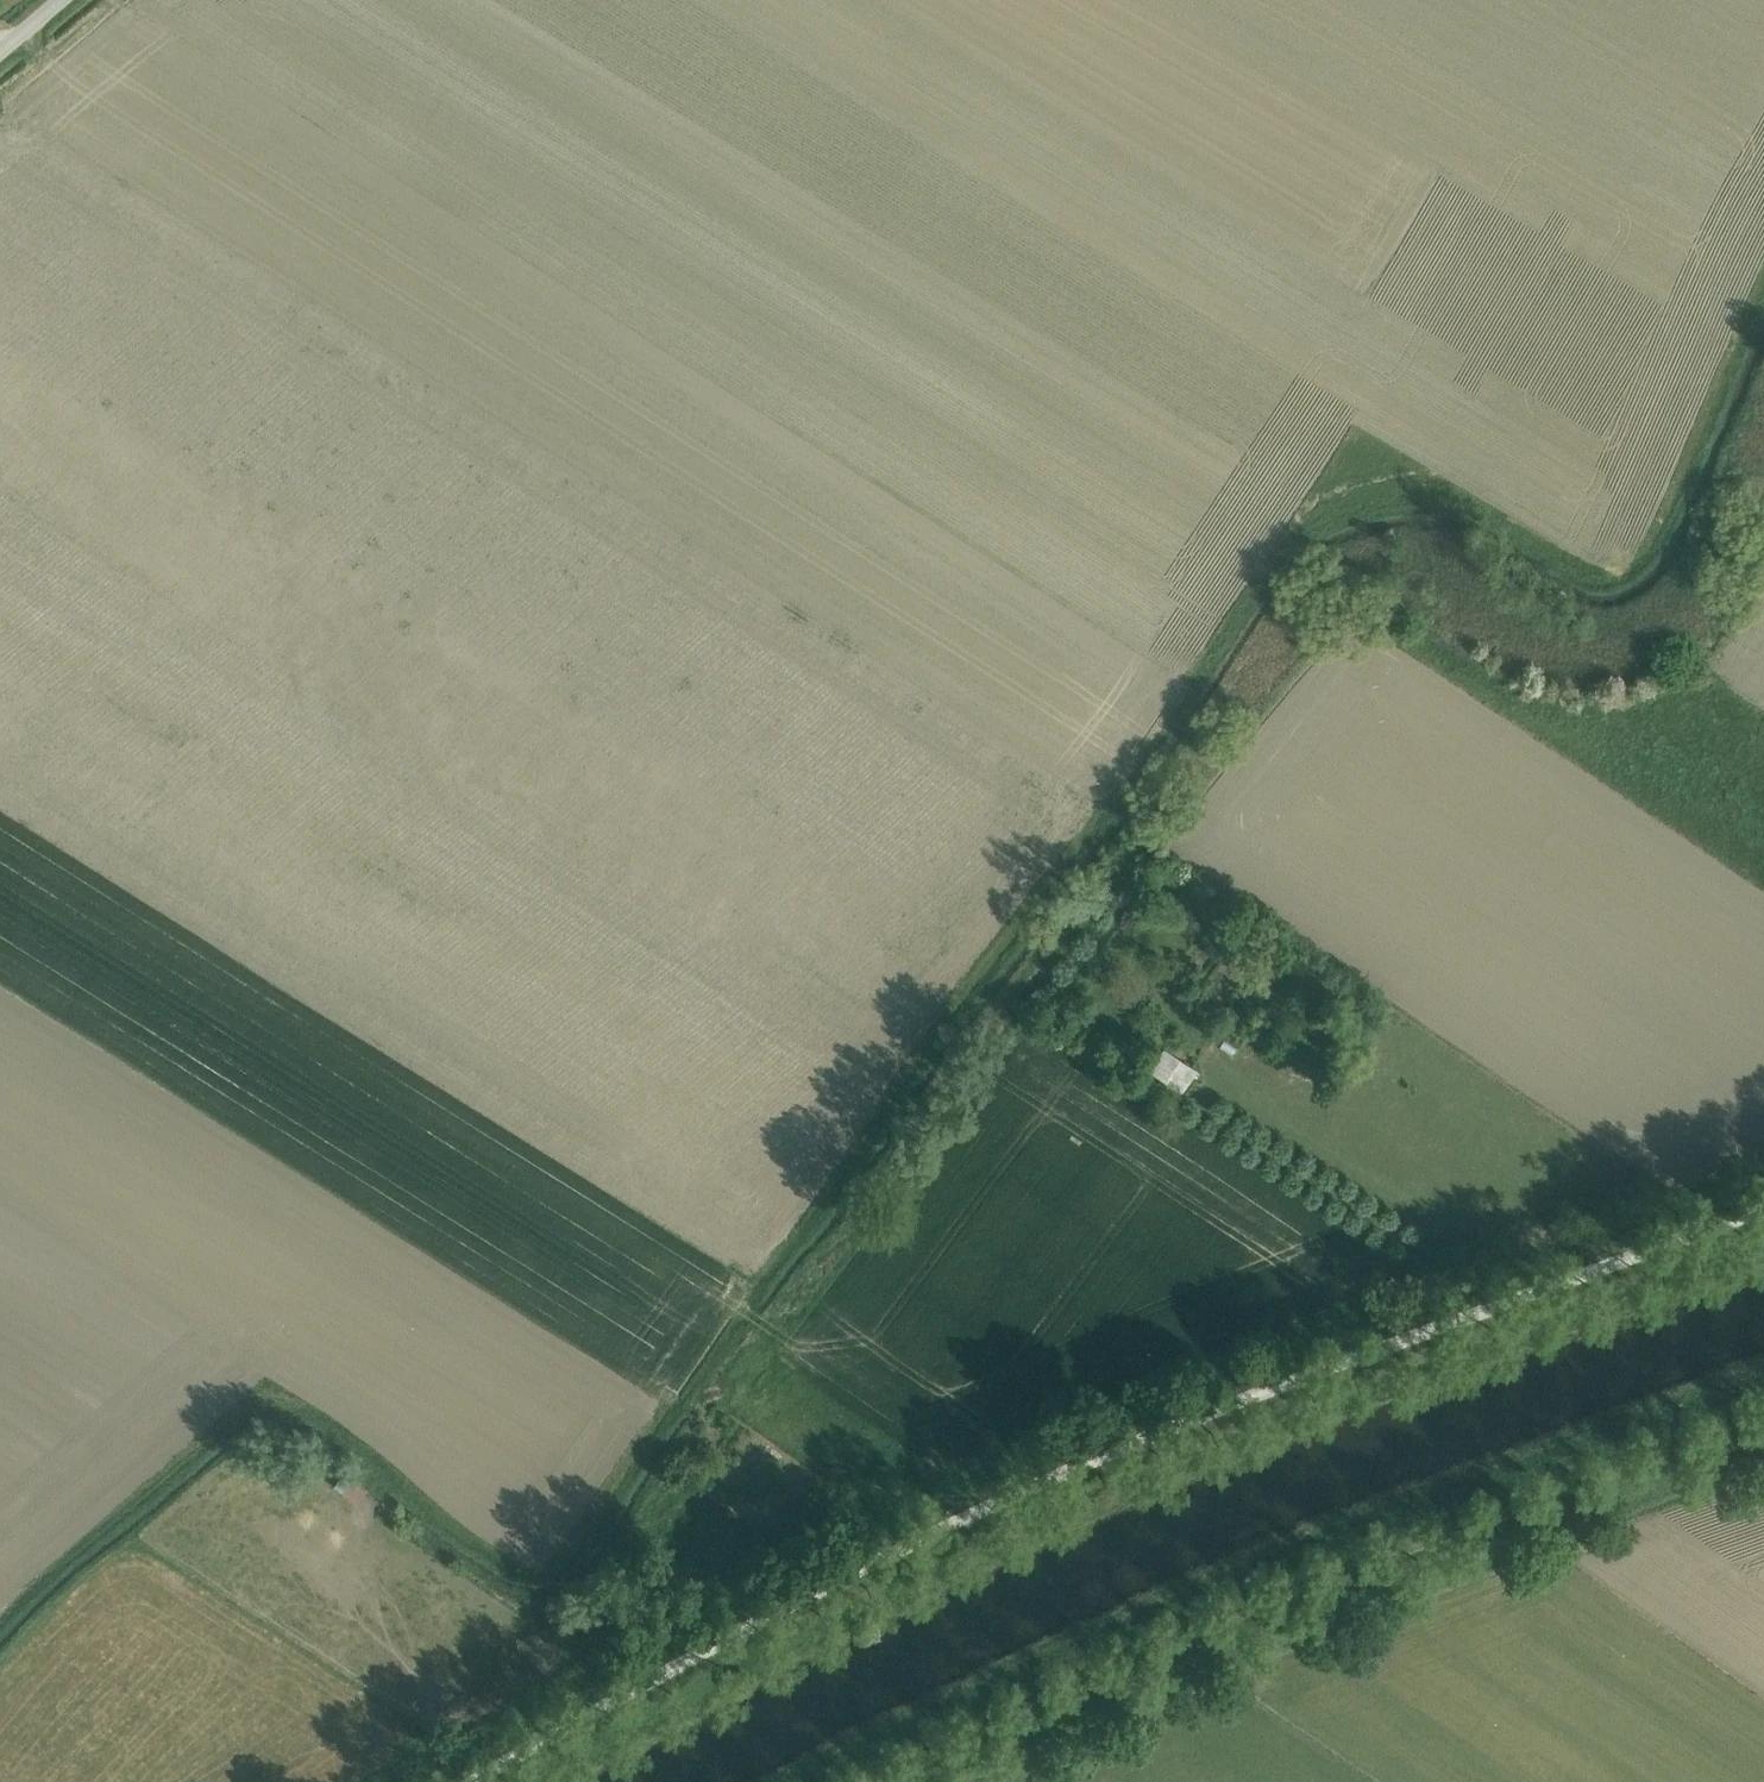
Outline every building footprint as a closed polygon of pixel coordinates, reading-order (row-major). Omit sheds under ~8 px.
[(1183,1070),(1156,1056),(1146,1076),(1173,1090),(1183,1070)]
